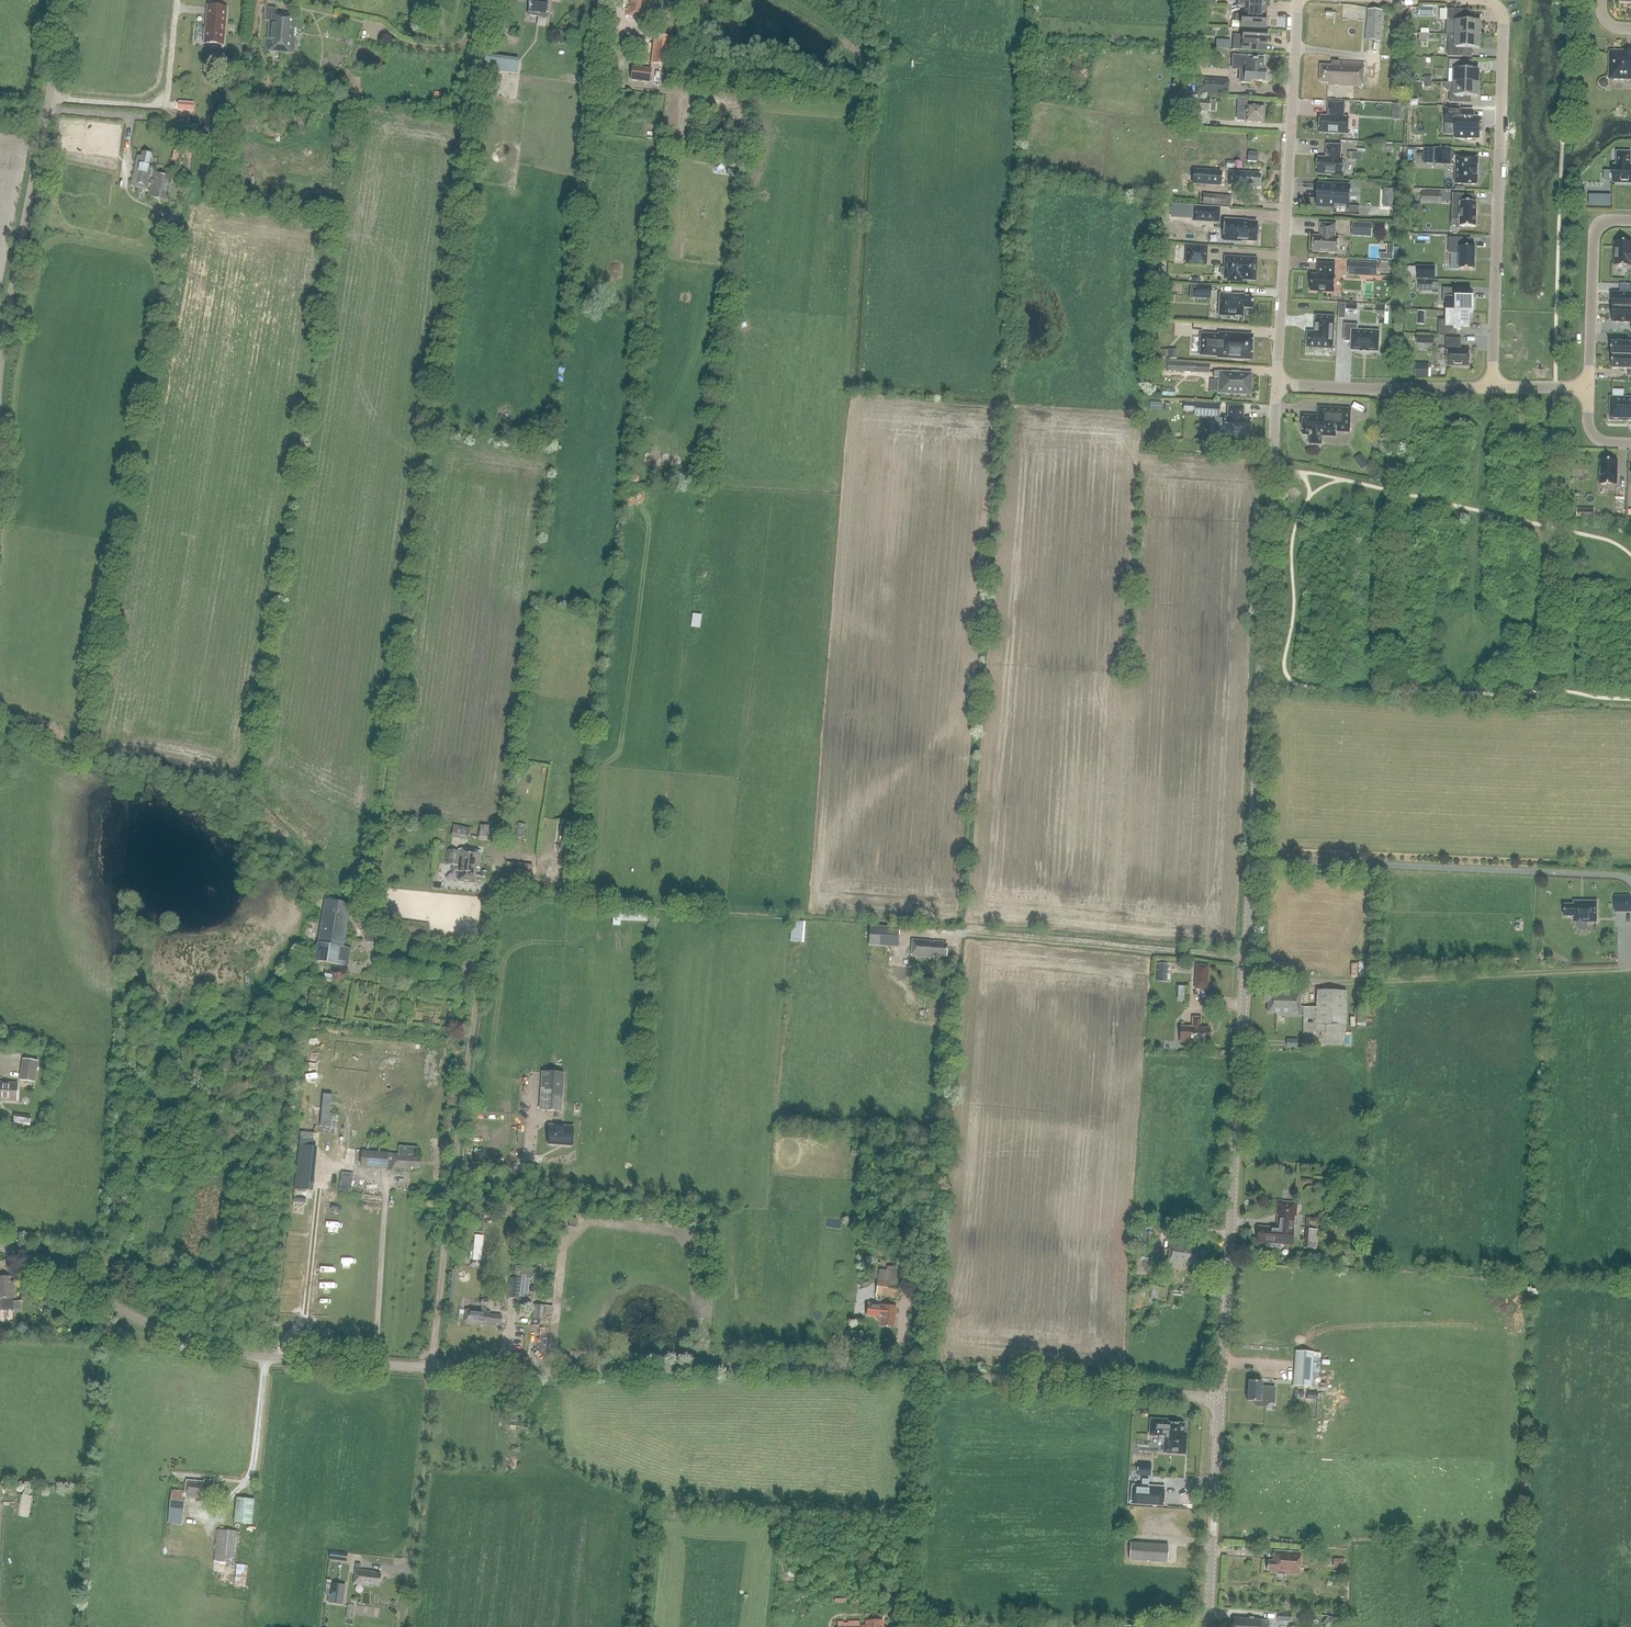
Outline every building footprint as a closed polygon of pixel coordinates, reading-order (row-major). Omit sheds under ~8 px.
[(530,3),(529,3),(528,13),(530,13),(530,16),(544,18),(545,15),(547,15),(549,6),(540,5),(541,0),(530,0),(530,3)] [(627,15),(644,18),(646,0),(629,0),(627,15)] [(1207,6),(1199,5),(1199,14),(1207,14),(1207,6)] [(226,8),(208,6),(204,43),(209,44),(211,46),(215,47),(218,45),(223,45),(226,8)] [(266,51),(294,53),(297,15),(275,13),(276,7),(264,6),(263,20),(268,21),(266,51)] [(1266,16),(1263,16),(1264,7),(1244,6),(1243,15),(1235,14),(1234,20),(1241,21),(1241,28),(1243,28),(1264,29),(1264,22),(1265,22),(1266,16)] [(1325,16),(1324,30),(1350,32),(1348,31),(1349,24),(1356,25),(1357,10),(1343,9),(1342,17),(1325,16)] [(1447,26),(1447,34),(1449,34),(1457,34),(1480,35),(1480,21),(1465,21),(1465,9),(1448,9),(1447,26)] [(1365,41),(1382,42),(1384,11),(1367,10),(1365,41)] [(1420,33),(1429,33),(1429,24),(1420,24),(1420,33)] [(1266,29),(1264,29),(1243,28),(1242,35),(1233,35),(1233,49),(1256,50),(1257,42),(1266,43),(1267,37),(1266,37),(1266,29)] [(1324,30),(1324,31),(1326,31),(1326,45),(1343,46),(1343,54),(1357,54),(1358,40),(1350,40),(1350,32),(1324,30)] [(1449,41),(1448,56),(1462,57),(1463,48),(1480,48),(1480,35),(1457,34),(1449,34),(1449,41)] [(668,66),(672,37),(654,35),(650,64),(668,66)] [(886,43),(877,42),(876,50),(886,50),(886,43)] [(1613,52),(1613,61),(1611,61),(1611,77),(1613,77),(1615,79),(1623,79),(1624,77),(1630,77),(1630,52),(1613,52)] [(517,74),(519,59),(485,54),(483,69),(517,74)] [(1324,74),(1322,74),(1348,76),(1348,68),(1356,69),(1357,54),(1343,54),(1342,61),(1325,60),(1324,74)] [(1233,68),(1239,69),(1238,82),(1244,83),(1243,84),(1251,84),(1251,80),(1263,81),(1263,79),(1266,77),(1266,74),(1263,72),(1264,58),(1247,57),(1234,56),(1233,68)] [(1455,82),(1478,83),(1479,70),(1463,69),(1463,61),(1449,60),(1449,69),(1455,69),(1455,82)] [(649,83),(651,68),(632,66),(630,80),(649,83)] [(1322,74),(1321,89),(1338,90),(1338,97),(1352,98),(1353,84),(1345,83),(1346,76),(1348,76),(1322,74)] [(1228,96),(1229,80),(1196,78),(1195,94),(1228,96)] [(1462,103),(1463,96),(1478,97),(1478,83),(1455,82),(1444,82),(1444,88),(1447,91),(1450,91),(1449,102),(1462,103)] [(1240,98),(1240,104),(1240,107),(1239,113),(1246,114),(1246,121),(1262,122),(1263,105),(1247,104),(1247,98),(1240,98)] [(1196,111),(1209,112),(1209,110),(1216,111),(1216,102),(1210,102),(1210,100),(1197,99),(1196,111)] [(193,110),(193,102),(177,102),(177,110),(193,110)] [(1348,134),(1349,117),(1344,117),(1344,104),(1329,103),(1328,116),(1321,116),(1320,132),(1348,134)] [(1446,109),(1446,123),(1456,123),(1456,137),(1459,137),(1459,139),(1465,139),(1466,138),(1479,138),(1479,131),(1481,130),(1482,122),(1480,121),(1480,118),(1473,118),(1473,110),(1465,109),(1446,109)] [(1343,175),(1343,159),(1341,159),(1341,145),(1327,145),(1326,158),(1318,157),(1318,174),(1343,175)] [(1425,148),(1424,163),(1456,164),(1456,183),(1477,184),(1478,157),(1451,156),(1451,149),(1425,148)] [(167,201),(173,174),(154,171),(152,181),(149,181),(152,166),(149,166),(151,154),(143,152),(142,157),(138,156),(132,186),(148,190),(149,184),(152,184),(149,197),(167,201)] [(1258,152),(1248,152),(1248,162),(1257,162),(1258,152)] [(1630,152),(1617,152),(1616,165),(1614,165),(1613,182),(1630,183),(1630,166),(1629,166),(1629,162),(1630,162),(1630,161),(1630,152)] [(1221,170),(1193,169),(1192,184),(1220,186),(1221,170)] [(1229,186),(1238,187),(1251,188),(1251,185),(1260,185),(1261,176),(1258,175),(1259,173),(1230,171),(1229,186)] [(1319,184),(1319,187),(1318,207),(1334,208),(1334,204),(1349,205),(1350,185),(1319,184)] [(1595,204),(1601,192),(1591,186),(1584,198),(1595,204)] [(1422,189),(1423,202),(1440,202),(1440,189),(1422,189)] [(1230,206),(1231,196),(1203,194),(1202,204),(1230,206)] [(1453,194),(1453,220),(1460,220),(1459,226),(1476,227),(1477,202),(1469,202),(1469,194),(1453,194)] [(1193,220),(1210,221),(1210,207),(1193,206),(1193,220)] [(175,215),(165,213),(162,228),(171,230),(175,215)] [(1256,241),(1257,222),(1242,221),(1242,220),(1225,219),(1223,240),(1241,241),(1241,240),(1256,241)] [(1372,223),(1352,222),(1351,236),(1371,237),(1372,223)] [(1338,253),(1339,237),(1335,237),(1336,224),(1321,223),(1320,236),(1314,236),(1313,251),(1338,253)] [(1449,238),(1448,253),(1451,253),(1450,269),(1459,269),(1475,270),(1475,248),(1462,247),(1462,238),(1449,238)] [(1614,266),(1630,266),(1630,242),(1615,242),(1614,266)] [(1188,261),(1204,262),(1205,248),(1188,247),(1188,261)] [(1254,278),(1255,260),(1227,258),(1226,277),(1229,277),(1229,279),(1241,280),(1241,277),(1254,278)] [(1349,261),(1349,270),(1368,271),(1368,276),(1377,277),(1378,263),(1369,262),(1349,261)] [(1379,269),(1387,269),(1387,261),(1379,261),(1379,269)] [(1334,292),(1335,275),(1334,275),(1335,264),(1319,263),(1318,274),(1312,274),(1311,291),(1334,292)] [(1419,291),(1432,292),(1432,280),(1419,280),(1419,291)] [(1211,285),(1197,284),(1196,298),(1210,299),(1211,285)] [(1630,308),(1630,286),(1630,294),(1613,293),(1613,308),(1630,308)] [(1447,311),(1469,312),(1473,312),(1474,298),(1464,298),(1464,295),(1461,295),(1461,289),(1443,288),(1442,302),(1447,302),(1447,311)] [(1252,308),(1253,297),(1244,296),(1244,294),(1220,293),(1219,315),(1243,316),(1244,307),(1252,308)] [(1613,308),(1612,323),(1630,323),(1630,308),(1613,308)] [(1469,327),(1469,312),(1447,311),(1446,320),(1439,320),(1438,334),(1457,335),(1457,329),(1461,329),(1461,326),(1469,327)] [(1334,317),(1317,316),(1316,333),(1312,333),(1309,336),(1308,346),(1326,347),(1332,342),(1334,317)] [(1352,349),(1377,350),(1378,332),(1358,331),(1358,325),(1344,324),(1343,341),(1352,342),(1352,349)] [(1219,356),(1234,357),(1235,358),(1242,358),(1243,357),(1251,358),(1251,353),(1252,353),(1252,341),(1252,336),(1240,335),(1240,334),(1231,334),(1231,335),(1220,334),(1220,336),(1202,335),(1201,354),(1219,354),(1219,356)] [(1629,335),(1629,343),(1612,342),(1611,355),(1630,356),(1630,335),(1629,335)] [(1434,336),(1416,336),(1416,344),(1434,344),(1434,336)] [(1461,339),(1446,338),(1445,350),(1448,351),(1447,366),(1469,366),(1470,350),(1461,350),(1461,339)] [(1177,350),(1167,349),(1167,358),(1176,358),(1177,350)] [(1611,355),(1611,356),(1613,356),(1612,369),(1628,369),(1628,376),(1630,376),(1630,356),(1611,355)] [(1193,363),(1167,362),(1167,371),(1193,372),(1193,363)] [(1429,364),(1416,363),(1415,377),(1428,377),(1429,364)] [(1250,393),(1251,374),(1239,374),(1239,372),(1233,372),(1233,373),(1221,373),(1221,371),(1214,371),(1213,378),(1221,378),(1220,391),(1250,393)] [(1610,417),(1630,417),(1630,398),(1611,398),(1610,417)] [(1218,417),(1219,403),(1186,401),(1185,406),(1197,407),(1197,412),(1200,412),(1200,416),(1218,417)] [(1250,435),(1250,418),(1243,418),(1244,406),(1228,405),(1228,417),(1225,417),(1224,434),(1250,435)] [(1350,431),(1351,409),(1319,407),(1319,416),(1304,415),(1303,434),(1311,434),(1310,442),(1321,443),(1322,435),(1336,435),(1336,431),(1350,431)] [(1369,464),(1364,458),(1357,463),(1361,470),(1369,464)] [(1600,460),(1599,484),(1617,485),(1618,460),(1600,460)] [(701,614),(692,613),(690,627),(699,628),(701,614)] [(451,837),(467,840),(470,828),(453,824),(451,837)] [(498,839),(499,827),(480,825),(478,840),(493,841),(493,839),(498,839)] [(478,868),(480,852),(459,849),(457,865),(458,865),(457,872),(459,872),(458,882),(475,884),(476,868),(478,868)] [(1615,911),(1630,911),(1630,897),(1615,897),(1615,911)] [(318,943),(318,942),(315,961),(331,964),(329,973),(346,976),(351,949),(343,947),(350,904),(325,900),(318,943)] [(1587,922),(1596,922),(1597,901),(1574,901),(1574,904),(1564,904),(1564,916),(1574,916),(1574,922),(1578,922),(1578,929),(1580,931),(1585,931),(1587,929),(1587,922)] [(648,912),(620,911),(620,921),(648,922),(648,912)] [(803,921),(791,921),(790,941),(802,941),(803,921)] [(870,925),(868,945),(898,947),(899,928),(870,925)] [(946,955),(946,945),(942,945),(942,942),(912,940),(911,956),(933,957),(934,955),(946,955)] [(1156,981),(1166,981),(1167,962),(1157,962),(1156,981)] [(1207,990),(1208,966),(1195,965),(1194,989),(1207,990)] [(1317,1007),(1299,1006),(1300,991),(1280,991),(1280,993),(1264,992),(1264,1002),(1268,1002),(1268,1012),(1280,1013),(1280,1016),(1299,1016),(1300,1016),(1303,1016),(1303,1045),(1325,1046),(1325,1044),(1339,1045),(1341,1031),(1345,1031),(1345,1025),(1346,991),(1318,990),(1317,1007)] [(1192,1041),(1208,1042),(1209,1028),(1199,1027),(1200,1018),(1193,1017),(1192,1027),(1181,1027),(1180,1042),(1192,1042),(1192,1041)] [(1297,1048),(1298,1039),(1286,1039),(1286,1047),(1297,1048)] [(38,1061),(22,1059),(19,1080),(35,1082),(38,1061)] [(564,1073),(541,1071),(539,1110),(561,1112),(564,1073)] [(18,1084),(0,1082),(0,1101),(17,1102),(18,1084)] [(316,1087),(312,1118),(322,1119),(323,1107),(322,1107),(325,1088),(316,1087)] [(29,1124),(30,1113),(13,1113),(12,1124),(29,1124)] [(572,1146),(573,1127),(549,1126),(548,1144),(572,1146)] [(360,1166),(363,1166),(387,1168),(410,1170),(410,1168),(420,1169),(421,1159),(416,1158),(417,1147),(399,1146),(398,1154),(364,1152),(354,1151),(353,1163),(361,1164),(360,1166)] [(863,1148),(852,1146),(851,1155),(862,1156),(863,1148)] [(342,1172),(341,1176),(339,1190),(350,1192),(353,1174),(342,1172)] [(903,1188),(896,1180),(885,1189),(891,1196),(896,1192),(896,1193),(903,1188)] [(1277,1200),(1276,1214),(1277,1214),(1276,1229),(1258,1228),(1257,1241),(1271,1242),(1270,1247),(1280,1248),(1281,1243),(1292,1244),(1293,1230),(1292,1230),(1294,1215),(1296,1215),(1297,1202),(1292,1201),(1292,1203),(1288,1203),(1288,1201),(1277,1200)] [(1318,1230),(1305,1229),(1304,1248),(1316,1249),(1318,1230)] [(1143,1250),(1152,1250),(1153,1232),(1144,1232),(1143,1250)] [(1204,1257),(1205,1248),(1191,1246),(1191,1244),(1186,1244),(1187,1243),(1170,1241),(1167,1264),(1181,1266),(1181,1264),(1198,1265),(1199,1256),(1204,1257)] [(892,1267),(887,1266),(885,1278),(878,1277),(875,1295),(897,1298),(902,1263),(893,1262),(892,1267)] [(534,1276),(535,1268),(515,1266),(514,1278),(510,1277),(507,1297),(519,1299),(519,1297),(528,1298),(529,1280),(534,1276)] [(14,1290),(14,1282),(10,1282),(10,1277),(0,1277),(0,1310),(14,1310),(14,1290)] [(1165,1299),(1166,1287),(1158,1286),(1156,1299),(1165,1299)] [(500,1324),(501,1316),(490,1315),(491,1312),(485,1312),(486,1306),(487,1306),(488,1300),(481,1300),(481,1305),(482,1305),(481,1311),(467,1310),(465,1323),(496,1327),(497,1324),(500,1324)] [(545,1305),(533,1304),(532,1319),(543,1320),(545,1305)] [(880,1324),(880,1326),(894,1328),(896,1307),(882,1305),(867,1304),(866,1316),(874,1318),(880,1324)] [(1293,1386),(1311,1387),(1313,1352),(1295,1351),(1293,1386)] [(1248,1401),(1252,1401),(1255,1407),(1266,1408),(1268,1405),(1268,1403),(1275,1404),(1276,1387),(1262,1386),(1262,1382),(1249,1381),(1248,1401)] [(1151,1419),(1149,1435),(1159,1435),(1159,1442),(1167,1443),(1167,1452),(1184,1453),(1185,1442),(1186,1432),(1183,1432),(1183,1424),(1166,1423),(1166,1420),(1151,1419)] [(1150,1473),(1150,1462),(1137,1462),(1137,1474),(1150,1473)] [(1131,1485),(1130,1504),(1163,1506),(1164,1487),(1148,1486),(1148,1479),(1141,1479),(1141,1485),(1131,1485)] [(202,1498),(202,1500),(202,1503),(211,1504),(212,1496),(216,1496),(217,1486),(213,1485),(214,1481),(204,1480),(204,1482),(186,1480),(185,1496),(202,1498)] [(182,1525),(185,1491),(171,1490),(168,1524),(182,1525)] [(254,1499),(236,1497),(234,1521),(252,1523),(254,1499)] [(72,1512),(75,1508),(66,1501),(63,1505),(72,1512)] [(235,1554),(237,1538),(238,1532),(217,1529),(214,1560),(235,1562),(235,1554)] [(1167,1562),(1168,1545),(1130,1543),(1129,1560),(1167,1562)] [(1298,1574),(1300,1552),(1274,1550),(1273,1561),(1267,1561),(1267,1570),(1273,1570),(1272,1573),(1298,1574)] [(347,1553),(330,1551),(329,1559),(346,1562),(347,1553)] [(1343,1568),(1344,1559),(1333,1558),(1333,1567),(1343,1568)] [(248,1565),(236,1564),(234,1586),(245,1587),(248,1565)] [(379,1586),(381,1574),(376,1574),(376,1572),(355,1570),(354,1584),(369,1586),(369,1584),(379,1586)] [(785,1574),(785,1582),(793,1583),(794,1575),(785,1574)] [(343,1605),(345,1585),(331,1583),(332,1580),(327,1579),(325,1594),(329,1595),(328,1603),(343,1605)] [(897,1594),(891,1594),(892,1582),(883,1582),(882,1604),(897,1604),(897,1594)] [(1327,1617),(1322,1624),(1326,1626),(1329,1626),(1333,1621),(1327,1617)] [(1269,1620),(1261,1620),(1248,1619),(1248,1618),(1240,1618),(1240,1619),(1233,1618),(1233,1626),(1268,1626),(1269,1620)]
